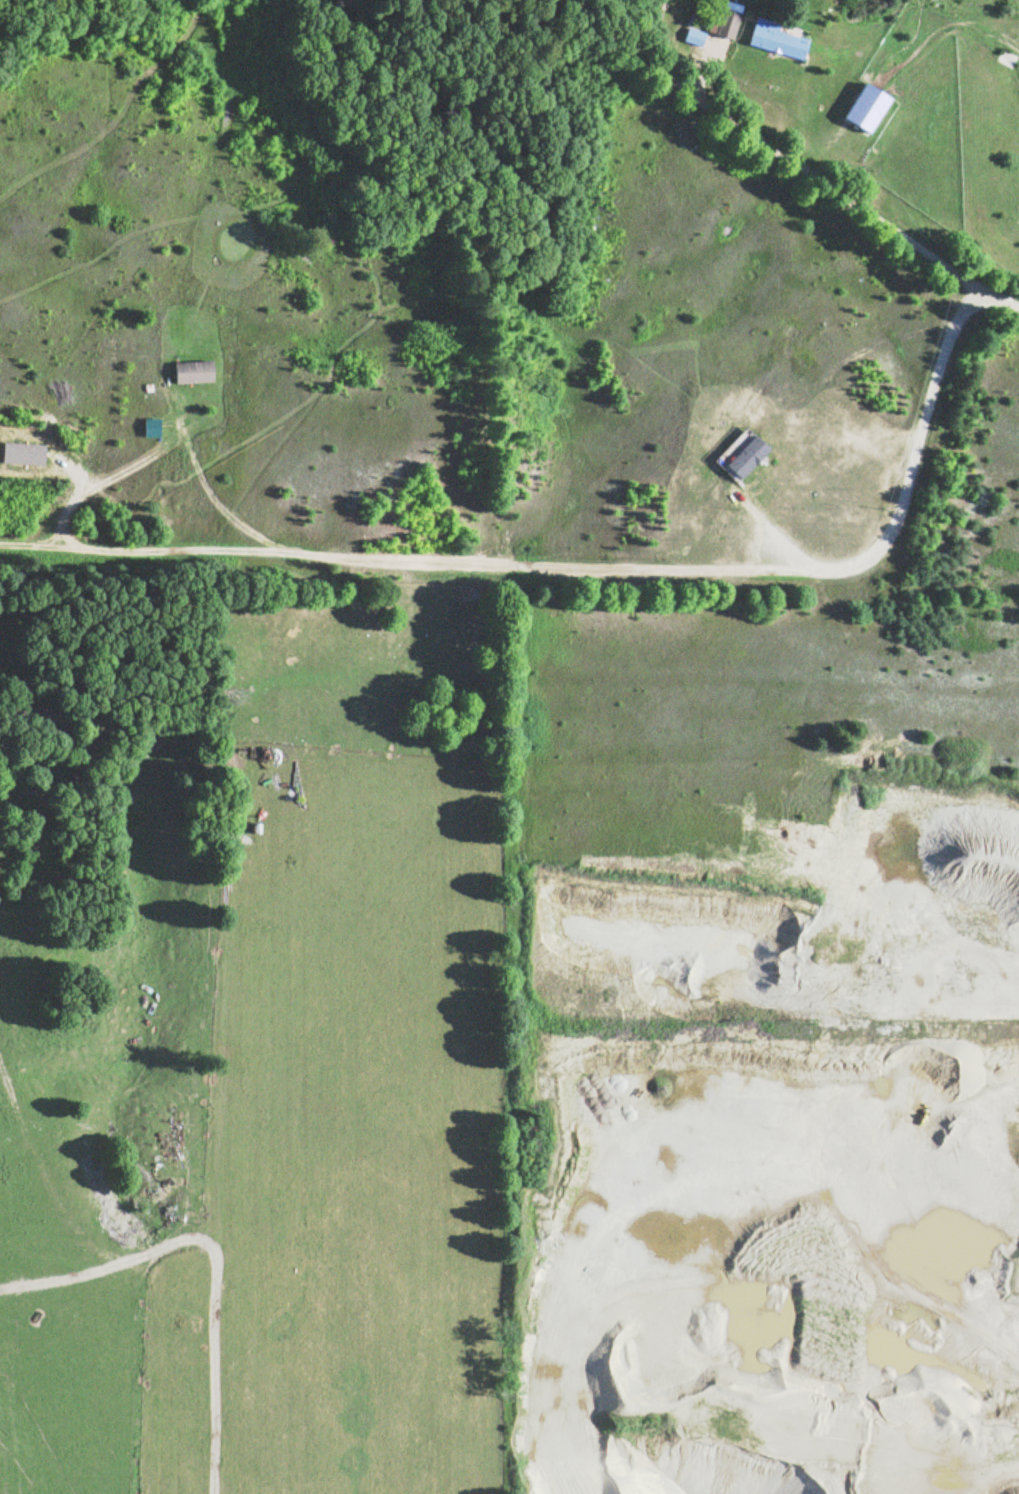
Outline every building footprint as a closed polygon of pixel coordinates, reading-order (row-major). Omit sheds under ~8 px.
[(740,10),(713,3),(706,30),(733,37),(740,10)] [(746,42),(802,58),(808,37),(752,21),(746,42)] [(1008,65),(1014,54),(999,47),(994,58),(1008,65)] [(782,332),(795,339),(802,328),(789,320),(782,332)] [(172,360),(173,384),(218,382),(217,358),(172,360)] [(723,461),(741,479),(771,449),(753,431),(723,461)]
